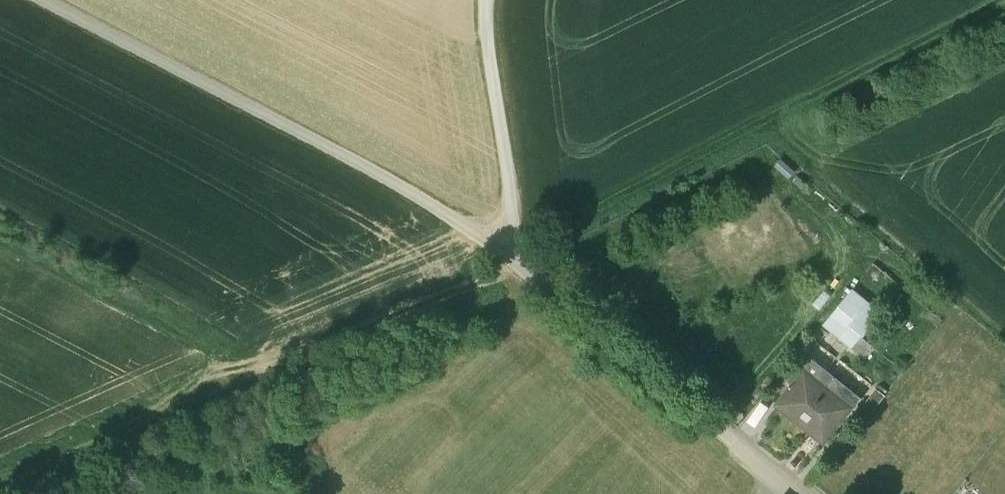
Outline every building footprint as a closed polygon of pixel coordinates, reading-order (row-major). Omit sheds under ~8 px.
[(853,290),(824,323),(851,347),(880,314),(853,290)] [(814,377),(804,368),(776,403),(823,441),(851,406),(832,391),(840,382),(822,368),(814,377)] [(871,410),(884,394),(878,389),(865,405),(871,410)]
